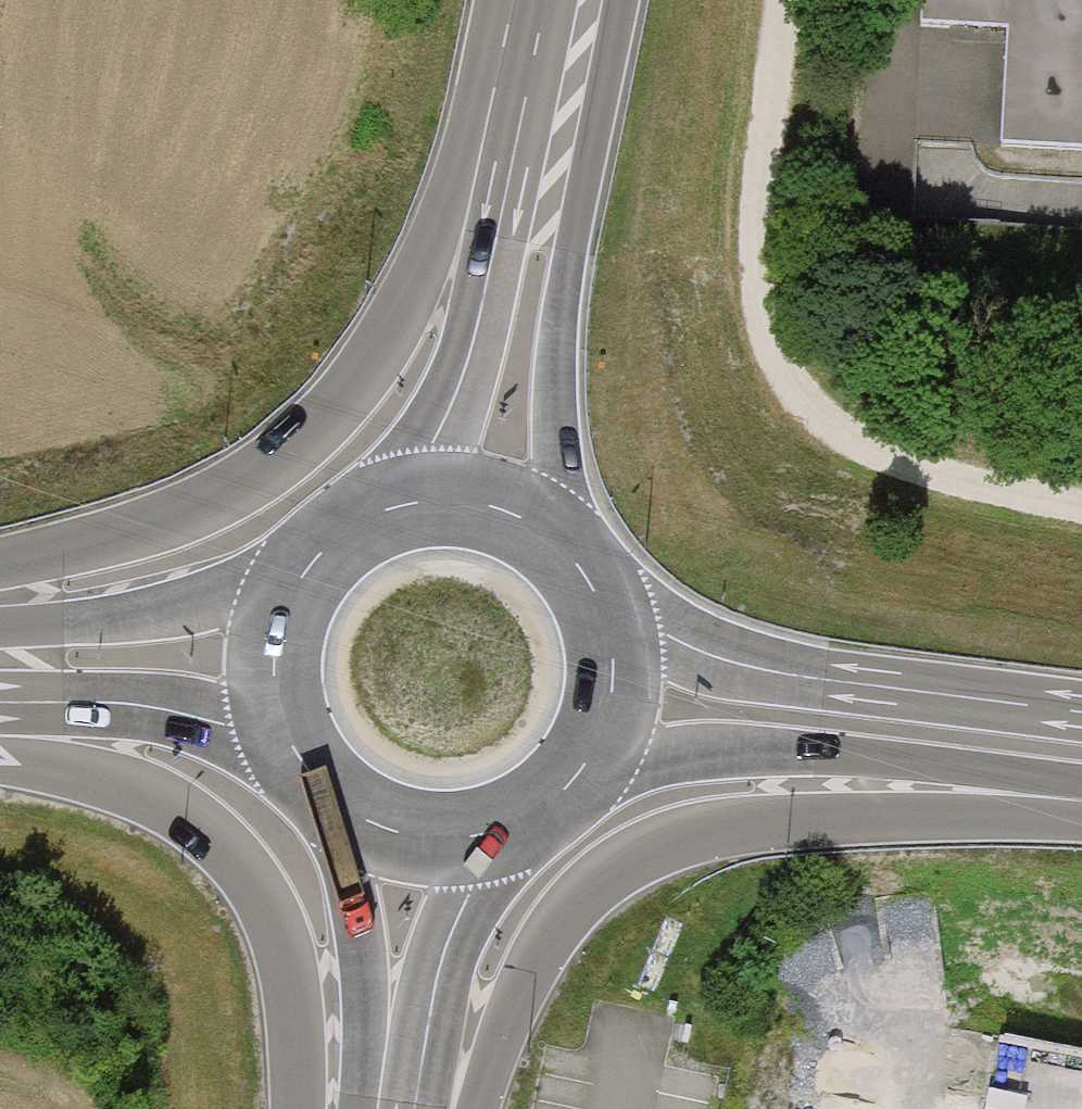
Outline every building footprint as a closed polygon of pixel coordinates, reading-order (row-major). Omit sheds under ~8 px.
[(1081,142),(1081,0),(923,0),(922,19),(1009,24),(1003,138),(1081,142)]
